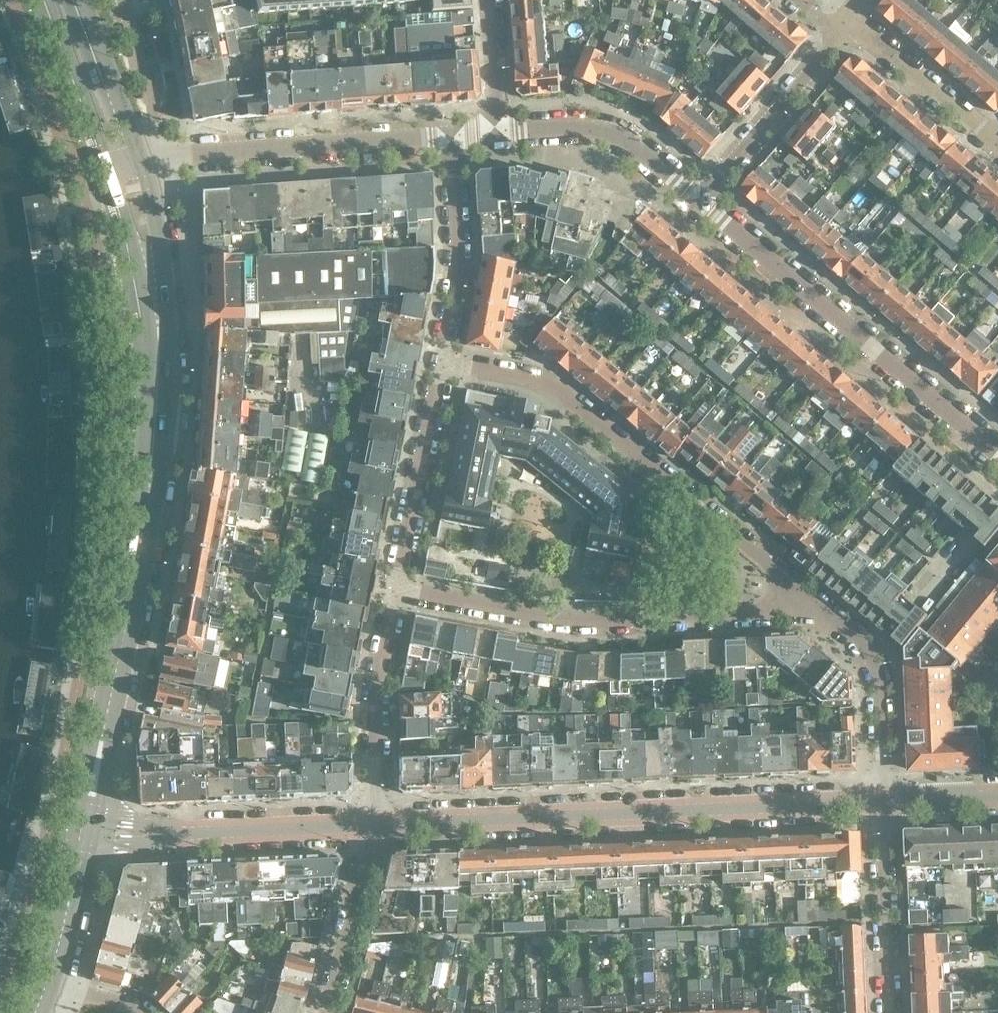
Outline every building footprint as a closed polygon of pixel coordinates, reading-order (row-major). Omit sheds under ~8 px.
[(174,19),(238,5),(237,0),(170,0),(174,19)] [(257,13),(269,12),(287,11),(286,0),(254,0),(257,13)] [(287,11),(290,11),(329,8),(329,0),(286,0),(287,11)] [(329,8),(330,8),(372,5),(372,0),(329,0),(329,8)] [(431,11),(470,8),(470,6),(471,6),(470,0),(430,0),(431,11)] [(543,0),(521,0),(511,1),(513,24),(545,20),(543,0)] [(722,4),(737,16),(738,17),(752,0),(725,0),(722,4)] [(738,17),(725,30),(732,35),(743,21),(755,31),(776,6),(769,0),(752,0),(738,17)] [(894,24),(915,0),(886,0),(877,10),(894,24)] [(894,24),(912,39),(932,14),(915,0),(894,24)] [(937,8),(943,13),(951,4),(946,0),(944,0),(937,8)] [(679,3),(671,1),(668,10),(676,13),(679,3)] [(254,2),(238,5),(243,28),(258,25),(254,2)] [(687,6),(679,3),(676,13),(684,15),(687,6)] [(238,5),(174,19),(179,42),(220,33),(233,30),(243,28),(238,5)] [(776,6),(755,31),(772,46),(793,20),(776,6)] [(632,10),(613,7),(612,18),(629,20),(632,10)] [(645,12),(634,9),(630,21),(641,25),(645,12)] [(472,24),(471,10),(451,11),(452,25),(472,24)] [(451,12),(428,14),(428,26),(434,100),(434,103),(457,101),(452,38),(451,12)] [(428,14),(404,16),(405,28),(411,102),(413,102),(416,104),(421,104),(424,101),(434,100),(428,26),(428,14)] [(932,14),(912,39),(929,53),(949,29),(932,14)] [(949,29),(929,53),(946,68),(967,44),(972,38),(962,29),(968,22),(961,16),(949,29)] [(672,20),(666,18),(663,30),(668,32),(672,20)] [(547,43),(545,20),(513,24),(515,46),(547,43)] [(793,20),(772,46),(789,60),(810,35),(793,20)] [(364,105),(359,48),(349,49),(347,21),(334,21),(334,30),(337,70),(340,107),(351,106),(354,109),(360,108),(362,106),(364,105)] [(411,102),(405,28),(394,29),(396,60),(396,61),(384,62),(387,107),(397,106),(399,103),(411,102)] [(220,33),(179,42),(183,64),(237,55),(233,30),(220,33)] [(340,107),(337,70),(334,30),(310,31),(313,72),(316,112),(340,110),(340,107)] [(310,31),(286,33),(286,38),(292,113),(316,112),(313,72),(310,31)] [(387,107),(384,62),(383,51),(373,52),(372,31),(358,33),(359,48),(364,105),(375,105),(378,107),(387,107)] [(613,46),(617,36),(607,32),(603,42),(613,46)] [(708,40),(700,35),(693,43),(701,49),(708,40)] [(623,38),(617,36),(613,46),(611,51),(617,54),(623,38)] [(479,94),(474,37),(452,38),(457,101),(475,100),(479,94)] [(276,47),(261,48),(265,74),(266,95),(267,115),(292,113),(286,38),(276,39),(276,47)] [(259,39),(242,41),(244,53),(260,50),(259,39)] [(967,44),(946,68),(963,83),(984,58),(989,53),(995,45),(989,39),(977,53),(967,44)] [(549,65),(547,43),(515,46),(517,69),(549,66),(549,65)] [(631,60),(619,89),(638,97),(657,50),(658,48),(649,45),(646,52),(635,48),(631,60)] [(989,53),(995,58),(997,55),(997,47),(995,45),(989,53)] [(599,81),(609,55),(602,52),(586,46),(580,62),(578,66),(575,74),(575,75),(575,76),(597,85),(599,81)] [(665,54),(657,50),(638,97),(658,106),(673,85),(677,78),(659,71),(665,54)] [(260,51),(183,64),(188,89),(225,82),(225,80),(229,80),(234,79),(264,75),(260,51)] [(609,55),(599,81),(619,89),(631,60),(617,54),(611,51),(609,55)] [(757,51),(749,61),(755,66),(763,56),(757,51)] [(854,54),(834,79),(851,93),(872,69),(854,54)] [(763,56),(755,66),(761,71),(769,61),(763,56)] [(963,83),(980,97),(997,76),(997,70),(984,58),(963,83)] [(726,61),(721,67),(727,72),(732,76),(756,97),(771,80),(761,71),(755,66),(749,61),(748,60),(747,59),(738,70),(726,61)] [(562,92),(560,64),(549,65),(549,66),(517,69),(519,92),(524,96),(562,92)] [(575,74),(578,66),(573,64),(569,72),(575,75),(575,74)] [(718,65),(712,72),(721,79),(727,72),(721,67),(718,65)] [(0,68),(0,101),(8,127),(25,122),(21,109),(19,110),(5,67),(0,68)] [(872,69),(851,93),(863,103),(851,117),(856,122),(868,108),(889,84),(872,69)] [(732,76),(718,93),(737,110),(742,114),(756,97),(732,76)] [(980,97),(997,112),(997,111),(997,76),(980,97)] [(692,87),(699,92),(706,85),(699,78),(692,87)] [(225,82),(188,89),(193,116),(194,121),(201,120),(221,116),(222,118),(234,116),(234,117),(267,115),(266,95),(237,97),(234,79),(229,80),(225,80),(225,82)] [(889,84),(868,108),(857,122),(864,128),(876,114),(886,123),(906,99),(889,84)] [(673,85),(658,106),(655,112),(672,126),(691,106),(693,102),(687,97),(673,85)] [(726,102),(718,95),(711,102),(719,109),(726,102)] [(906,99),(886,123),(903,137),(924,113),(906,99)] [(733,108),(726,102),(719,109),(726,115),(733,108)] [(839,108),(833,102),(825,112),(831,117),(839,108)] [(823,143),(837,126),(813,105),(798,122),(823,143)] [(686,144),(707,121),(691,106),(672,126),(669,129),(686,144)] [(924,113),(903,137),(920,152),(941,128),(924,113)] [(686,144),(703,159),(724,135),(707,121),(686,144)] [(798,122),(784,139),(787,142),(787,143),(808,160),(823,143),(798,122)] [(941,128),(920,152),(937,167),(958,143),(941,128)] [(958,143),(937,167),(936,168),(953,182),(975,157),(958,143)] [(829,148),(823,154),(831,161),(836,155),(829,148)] [(790,167),(799,155),(793,150),(783,161),(790,167)] [(844,160),(850,165),(856,158),(851,153),(844,160)] [(975,157),(953,182),(971,197),(992,171),(975,157)] [(740,190),(757,204),(777,181),(760,166),(740,190)] [(856,172),(850,167),(845,172),(852,178),(856,172)] [(926,181),(933,173),(926,168),(920,176),(926,181)] [(500,202),(513,202),(512,169),(484,171),(479,176),(480,188),(483,237),(503,235),(501,213),(500,202)] [(538,201),(546,176),(520,169),(512,169),(513,202),(514,215),(526,214),(538,217),(538,205),(537,205),(538,201)] [(866,181),(883,196),(893,185),(875,170),(866,181)] [(971,197),(988,211),(997,199),(997,176),(992,171),(971,197)] [(570,176),(563,207),(559,222),(553,242),(552,254),(571,260),(576,241),(581,228),(585,213),(594,183),(595,179),(572,172),(570,176)] [(563,207),(570,176),(562,174),(561,177),(548,174),(547,176),(546,176),(538,201),(537,205),(538,205),(538,217),(548,220),(544,238),(540,266),(549,268),(552,254),(553,242),(559,222),(563,207)] [(416,247),(432,247),(430,182),(430,181),(430,180),(429,180),(425,176),(424,175),(423,175),(423,176),(404,177),(407,223),(407,233),(416,232),(416,247)] [(407,223),(404,177),(378,179),(382,225),(392,224),(407,223)] [(777,181),(757,204),(774,219),(795,195),(805,183),(798,177),(788,190),(777,181)] [(378,179),(354,181),(356,215),(356,227),(373,226),(382,225),(378,179)] [(354,181),(329,182),(333,229),(342,228),(356,227),(356,215),(354,181)] [(333,229),(329,182),(314,184),(304,184),(306,224),(323,224),(323,241),(334,240),(333,229)] [(576,241),(572,255),(588,261),(590,258),(608,225),(609,221),(616,196),(614,195),(615,193),(602,189),(603,186),(594,183),(585,213),(581,228),(576,241)] [(795,195),(774,219),(791,234),(812,210),(801,201),(811,188),(805,183),(795,195)] [(306,224),(304,184),(279,186),(283,254),(293,253),(308,253),(308,242),(292,243),(291,232),(291,224),(306,224)] [(283,254),(279,186),(254,188),(256,222),(270,222),(271,254),(283,254)] [(256,222),(254,188),(229,189),(231,236),(241,235),(241,232),(256,231),(256,222)] [(202,198),(203,257),(229,256),(228,236),(231,236),(229,189),(209,191),(209,190),(207,190),(201,196),(202,198)] [(616,196),(609,221),(618,224),(614,237),(617,240),(620,243),(629,234),(650,209),(642,204),(616,196)] [(812,210),(791,234),(808,248),(829,224),(839,212),(822,197),(812,210)] [(988,211),(997,220),(997,199),(988,211)] [(46,203),(31,205),(38,247),(36,247),(38,256),(54,253),(46,203)] [(846,204),(840,211),(847,216),(852,209),(846,204)] [(925,215),(916,207),(911,213),(920,221),(925,215)] [(629,234),(620,243),(638,258),(646,248),(667,223),(650,209),(629,234)] [(834,219),(840,224),(847,216),(840,211),(834,219)] [(941,229),(926,216),(920,222),(936,235),(941,229)] [(909,234),(915,227),(906,219),(900,226),(909,234)] [(667,223),(646,248),(663,263),(684,237),(667,223)] [(829,224),(808,248),(826,263),(846,239),(829,224)] [(924,235),(915,227),(909,234),(918,242),(924,235)] [(958,243),(942,230),(937,236),(953,249),(958,243)] [(503,235),(483,237),(485,256),(518,262),(515,234),(503,235)] [(862,244),(868,248),(875,240),(869,235),(862,244)] [(323,237),(307,238),(308,242),(308,253),(334,251),(334,240),(323,241),(323,237)] [(684,237),(663,263),(680,277),(701,252),(684,237)] [(358,240),(359,250),(382,249),(382,239),(358,240)] [(846,239),(826,263),(843,277),(864,253),(846,239)] [(346,240),(334,240),(334,251),(347,250),(346,240)] [(969,253),(958,244),(953,250),(963,259),(969,253)] [(433,264),(432,247),(416,247),(382,249),(359,250),(347,250),(334,251),(308,253),(293,253),(283,254),(271,254),(255,255),(255,256),(256,303),(258,303),(258,331),(289,333),(291,333),(317,332),(339,332),(348,331),(352,330),(355,307),(359,307),(360,299),(361,299),(368,299),(395,297),(396,296),(402,295),(425,294),(429,294),(432,279),(433,264)] [(944,263),(950,256),(941,249),(935,256),(944,263)] [(701,252),(680,277),(697,292),(718,266),(701,252)] [(864,252),(864,253),(843,277),(860,292),(882,267),(864,252)] [(532,264),(533,254),(521,253),(520,262),(532,264)] [(256,303),(255,256),(255,255),(229,256),(203,257),(204,304),(203,304),(203,305),(243,303),(256,303)] [(485,256),(481,279),(514,284),(522,286),(525,275),(516,274),(518,262),(485,256)] [(960,264),(950,256),(944,263),(954,271),(960,264)] [(583,269),(588,270),(595,273),(602,264),(590,258),(588,261),(583,269)] [(988,279),(993,273),(977,259),(972,266),(988,279)] [(718,266),(697,292),(714,306),(735,281),(718,266)] [(882,267),(860,292),(877,307),(899,281),(882,267)] [(619,281),(609,273),(603,280),(613,288),(619,281)] [(994,273),(988,279),(997,288),(997,277),(994,273)] [(550,292),(546,302),(553,304),(559,308),(581,280),(574,274),(567,283),(560,278),(549,292),(550,292)] [(978,292),(984,285),(975,277),(969,284),(978,292)] [(608,289),(599,282),(598,283),(592,278),(588,278),(582,286),(590,294),(593,290),(601,298),(608,289)] [(481,279),(477,301),(510,306),(512,294),(523,296),(525,287),(522,286),(514,284),(481,279)] [(58,280),(38,282),(45,339),(65,337),(62,314),(63,314),(62,302),(61,303),(58,280)] [(613,288),(622,296),(628,289),(619,281),(613,288)] [(735,281),(714,306),(731,321),(752,295),(735,281)] [(899,281),(877,307),(894,321),(916,296),(899,281)] [(993,293),(984,285),(978,292),(987,300),(993,293)] [(601,298),(617,310),(623,302),(608,289),(601,298)] [(381,304),(379,312),(424,321),(429,294),(425,294),(402,295),(396,296),(395,297),(394,306),(381,304)] [(752,295),(731,321),(748,335),(769,310),(752,295)] [(916,296),(894,321),(912,336),(933,311),(916,296)] [(368,299),(361,299),(360,307),(367,309),(368,299)] [(477,301),(472,323),(506,329),(506,328),(513,329),(514,321),(507,320),(510,306),(477,301)] [(644,302),(638,309),(647,317),(653,310),(644,302)] [(258,331),(258,303),(256,303),(243,303),(203,305),(203,329),(207,329),(207,330),(243,331),(243,330),(246,330),(246,332),(247,332),(248,332),(257,332),(258,331)] [(933,311),(912,336),(929,351),(950,325),(957,318),(939,303),(933,311)] [(623,306),(617,313),(631,325),(638,319),(623,306)] [(368,310),(359,308),(357,322),(365,323),(368,310)] [(661,317),(653,310),(647,317),(655,325),(661,317)] [(769,310),(748,335),(765,350),(786,324),(769,310)] [(379,312),(377,322),(382,323),(381,338),(387,340),(419,346),(424,321),(379,312)] [(545,325),(554,314),(543,312),(537,319),(545,325)] [(567,325),(557,317),(536,343),(553,357),(574,331),(581,323),(573,317),(567,325)] [(535,338),(543,328),(536,322),(528,332),(535,338)] [(472,323),(469,344),(468,345),(500,351),(501,346),(502,347),(506,329),(472,323)] [(786,324),(765,350),(782,364),(803,339),(786,324)] [(950,325),(929,351),(946,365),(967,340),(950,325)] [(651,327),(644,334),(653,341),(659,334),(651,327)] [(289,345),(289,333),(258,331),(257,332),(248,332),(247,332),(246,332),(246,330),(243,330),(243,331),(207,330),(206,340),(204,340),(204,351),(248,354),(249,343),(289,345)] [(967,340),(946,365),(963,380),(985,355),(993,345),(976,330),(967,340)] [(317,332),(319,358),(343,357),(348,331),(339,332),(317,332)] [(574,331),(553,357),(570,371),(592,345),(577,333),(574,331)] [(671,338),(680,346),(687,339),(677,331),(671,338)] [(528,332),(520,342),(527,347),(536,338),(535,338),(528,332)] [(668,342),(659,334),(653,341),(662,349),(668,342)] [(695,346),(687,339),(680,346),(690,354),(695,346)] [(803,339),(782,364),(798,379),(820,353),(803,339)] [(371,353),(369,362),(414,372),(419,346),(387,340),(383,356),(374,354),(371,353)] [(592,345),(570,371),(588,386),(609,359),(606,357),(592,345)] [(676,349),(669,356),(687,371),(692,363),(676,349)] [(248,366),(248,354),(204,351),(203,363),(205,364),(204,375),(243,378),(275,379),(276,368),(248,366)] [(361,360),(362,353),(354,352),(352,358),(361,360)] [(820,353),(798,379),(815,393),(837,367),(820,353)] [(963,380),(980,394),(983,391),(997,373),(997,366),(985,355),(963,380)] [(344,375),(343,357),(319,358),(320,381),(342,381),(344,375)] [(605,400),(627,374),(610,360),(609,359),(588,386),(605,400)] [(721,368),(711,359),(705,366),(715,375),(721,368)] [(368,372),(365,388),(367,389),(409,397),(414,372),(369,362),(367,372),(368,372)] [(702,372),(692,363),(687,371),(696,379),(702,372)] [(837,367),(815,393),(832,408),(854,382),(837,367)] [(721,368),(715,375),(728,387),(734,380),(721,368)] [(349,383),(352,372),(345,370),(344,375),(342,381),(349,383)] [(627,374),(605,400),(622,415),(644,388),(629,376),(627,374)] [(274,392),(275,379),(243,378),(204,375),(203,387),(201,387),(200,398),(245,401),(246,390),(274,392)] [(989,389),(996,395),(997,393),(997,381),(997,380),(989,389)] [(832,408),(825,417),(842,431),(849,422),(871,396),(854,382),(832,408)] [(754,397),(739,384),(733,391),(748,404),(754,397)] [(644,388),(622,415),(640,429),(661,402),(658,400),(644,388)] [(403,422),(409,397),(367,389),(364,404),(361,404),(359,413),(403,422)] [(445,491),(440,520),(486,529),(492,501),(490,501),(499,456),(525,461),(594,515),(593,520),(591,520),(586,548),(632,558),(637,529),(635,529),(642,498),(549,424),(550,419),(538,417),(541,403),(468,389),(468,390),(466,390),(463,405),(465,406),(447,491),(445,491)] [(871,396),(849,422),(866,436),(867,435),(888,411),(871,396)] [(754,397),(748,404),(756,411),(762,404),(754,397)] [(244,412),(245,401),(200,398),(199,410),(202,410),(201,421),(283,427),(284,415),(244,413),(244,412)] [(661,402),(640,429),(648,436),(657,443),(679,417),(661,402)] [(679,451),(713,409),(705,403),(688,424),(679,417),(657,443),(674,457),(679,451)] [(713,409),(679,451),(682,454),(681,456),(689,462),(691,461),(695,464),(717,438),(726,428),(716,419),(723,411),(716,405),(713,409)] [(888,411),(867,435),(876,443),(868,452),(875,458),(883,449),(904,424),(888,411)] [(403,422),(359,413),(357,422),(370,425),(367,441),(398,447),(403,422)] [(783,432),(789,426),(779,417),(773,424),(783,432)] [(281,451),(283,427),(201,421),(200,434),(198,434),(197,445),(242,448),(243,436),(275,438),(274,452),(281,451)] [(883,449),(875,458),(882,464),(890,454),(899,461),(919,437),(904,424),(883,449)] [(717,438),(695,464),(698,467),(697,468),(705,475),(706,474),(712,479),(751,432),(744,426),(727,446),(717,438)] [(789,426),(783,432),(790,438),(796,444),(802,437),(795,431),(789,426)] [(299,470),(304,432),(288,430),(283,468),(299,470)] [(751,432),(712,479),(730,493),(752,467),(741,458),(758,438),(751,432)] [(310,434),(302,478),(318,480),(326,436),(310,434)] [(823,454),(802,437),(796,444),(817,461),(823,454)] [(936,452),(919,437),(899,461),(893,469),(910,482),(936,452)] [(354,438),(349,463),(393,472),(398,447),(367,441),(354,438)] [(197,445),(196,457),(199,457),(198,468),(222,473),(233,475),(248,477),(266,480),(269,464),(241,460),(242,448),(197,445)] [(331,448),(328,459),(344,462),(346,453),(342,453),(340,449),(331,448)] [(936,452),(910,482),(926,496),(953,466),(951,464),(936,452)] [(823,454),(817,461),(831,473),(837,466),(823,454)] [(752,467),(730,493),(731,494),(730,496),(738,502),(739,501),(747,507),(768,481),(782,464),(774,457),(759,473),(752,467)] [(338,462),(328,460),(326,469),(337,471),(338,462)] [(857,468),(863,473),(869,466),(862,461),(857,468)] [(829,476),(812,462),(805,470),(822,484),(829,476)] [(393,472),(349,463),(347,472),(360,475),(356,493),(386,498),(388,498),(393,472)] [(875,471),(869,466),(863,473),(869,478),(875,471)] [(953,466),(926,496),(943,510),(969,480),(967,478),(967,479),(953,466)] [(195,485),(193,493),(217,498),(262,507),(263,507),(264,498),(251,495),(251,492),(246,491),(248,477),(233,475),(222,473),(198,468),(195,485)] [(854,484),(842,473),(836,479),(849,490),(854,484)] [(786,481),(792,487),(798,480),(791,475),(786,481)] [(969,480),(943,510),(959,524),(985,494),(984,492),(983,493),(978,488),(978,487),(969,480)] [(768,481),(747,507),(748,509),(747,510),(755,517),(756,515),(764,521),(786,495),(768,481)] [(303,497),(305,486),(290,483),(288,495),(303,497)] [(347,509),(346,510),(384,518),(387,506),(384,505),(386,498),(356,493),(344,491),(343,498),(355,500),(353,510),(347,509)] [(192,503),(189,518),(224,525),(235,527),(237,517),(259,520),(262,507),(217,498),(193,493),(192,503)] [(959,524),(965,529),(965,528),(986,547),(997,533),(997,505),(987,495),(985,494),(959,524)] [(786,495),(764,521),(771,527),(770,528),(778,535),(779,534),(780,535),(802,509),(786,495)] [(879,500),(873,507),(883,516),(889,508),(879,500)] [(330,530),(377,540),(379,530),(382,530),(384,518),(346,510),(334,507),(332,521),(316,518),(314,526),(330,530)] [(889,508),(883,516),(893,524),(899,517),(889,508)] [(267,520),(269,511),(262,509),(260,519),(267,520)] [(802,509),(780,535),(782,536),(781,538),(789,544),(790,543),(797,549),(819,522),(802,509)] [(870,511),(864,519),(874,527),(880,520),(870,511)] [(797,549),(792,554),(809,568),(831,542),(819,534),(830,521),(824,516),(819,522),(797,549)] [(188,519),(184,544),(231,552),(258,557),(260,557),(261,550),(255,549),(255,547),(233,543),(233,541),(235,527),(224,525),(189,518),(188,519)] [(880,520),(874,527),(884,535),(890,528),(880,520)] [(285,545),(293,546),(295,533),(300,534),(302,524),(289,522),(285,545)] [(913,528),(906,535),(916,544),(923,536),(913,528)] [(324,537),(321,551),(326,552),(338,555),(375,562),(378,550),(375,549),(377,540),(330,530),(328,538),(324,537)] [(923,536),(916,544),(926,552),(933,545),(923,536)] [(831,542),(809,568),(826,582),(852,551),(835,537),(831,542)] [(903,539),(897,546),(907,555),(913,547),(903,539)] [(256,570),(258,557),(231,552),(184,544),(179,569),(215,576),(217,563),(256,570)] [(852,551),(826,582),(827,583),(829,582),(832,585),(835,590),(842,596),(868,565),(873,559),(856,545),(852,551)] [(913,547),(907,555),(917,563),(923,556),(913,547)] [(906,647),(905,648),(906,660),(909,731),(910,744),(910,745),(911,768),(979,765),(978,757),(981,757),(981,756),(984,756),(984,755),(986,755),(985,740),(979,740),(979,726),(952,727),(949,669),(954,668),(960,661),(962,663),(997,618),(997,548),(987,560),(989,562),(930,635),(921,628),(906,647)] [(372,578),(375,562),(338,555),(335,569),(323,566),(292,559),(289,569),(295,570),(307,573),(321,576),(366,585),(367,580),(371,578),(372,578)] [(945,593),(952,600),(986,563),(979,557),(945,593)] [(427,558),(424,572),(423,574),(444,578),(448,562),(427,558)] [(510,566),(488,561),(485,575),(506,580),(510,566)] [(868,565),(842,596),(851,604),(852,603),(857,608),(859,610),(860,609),(885,579),(868,565)] [(179,569),(175,594),(221,603),(223,591),(222,591),(225,577),(215,576),(179,569)] [(876,623),(901,593),(907,586),(890,572),(885,579),(860,609),(859,610),(861,611),(862,610),(866,613),(865,613),(868,617),(874,622),(875,624),(876,623)] [(272,575),(261,573),(260,583),(270,585),(272,575)] [(321,576),(320,584),(332,587),(329,601),(366,608),(369,593),(368,593),(365,589),(366,585),(321,576)] [(267,600),(270,585),(260,583),(254,581),(253,586),(262,599),(267,600)] [(39,625),(32,625),(30,648),(53,650),(59,586),(41,585),(39,625)] [(876,623),(875,624),(902,646),(928,615),(906,598),(906,597),(901,593),(876,623)] [(175,594),(170,618),(206,626),(222,629),(227,604),(221,603),(175,594)] [(315,598),(312,611),(315,611),(313,620),(359,631),(361,621),(363,621),(366,608),(329,601),(315,598)] [(437,618),(415,614),(408,655),(421,657),(420,659),(429,661),(431,649),(437,620),(437,618)] [(206,626),(170,618),(165,644),(201,651),(202,652),(213,654),(215,641),(203,640),(206,626)] [(309,619),(304,642),(309,643),(320,645),(357,653),(359,640),(357,640),(359,631),(313,620),(309,619)] [(437,620),(431,649),(429,661),(426,677),(434,679),(438,662),(441,651),(451,653),(456,621),(447,619),(444,622),(437,620)] [(451,653),(449,665),(468,668),(475,627),(468,626),(466,623),(456,621),(451,653)] [(484,629),(475,627),(468,668),(466,679),(476,680),(480,658),(492,660),(498,629),(487,627),(484,629)] [(510,672),(516,641),(517,635),(509,634),(507,630),(498,629),(492,660),(502,662),(500,674),(509,676),(510,672)] [(763,635),(763,637),(764,651),(766,666),(767,678),(770,677),(779,668),(776,666),(779,663),(797,633),(763,635)] [(797,633),(779,663),(803,682),(824,655),(797,633)] [(753,635),(743,636),(744,667),(755,667),(757,704),(767,704),(766,666),(764,651),(763,637),(756,638),(753,635)] [(274,636),(270,658),(288,662),(290,653),(293,640),(278,637),(274,636)] [(731,639),(722,639),(723,668),(724,700),(725,706),(734,706),(733,678),(744,678),(744,667),(743,636),(733,636),(731,639)] [(712,637),(702,638),(703,669),(714,669),(717,700),(724,700),(723,668),(722,639),(714,640),(712,637)] [(682,641),(682,647),(683,671),(682,671),(683,679),(684,679),(684,708),(694,707),(692,670),(703,669),(702,638),(693,638),(690,641),(682,641)] [(527,689),(535,646),(528,645),(526,642),(516,641),(510,672),(520,674),(518,687),(527,689)] [(304,665),(304,666),(350,676),(352,666),(354,666),(357,653),(320,645),(309,643),(306,657),(290,653),(288,662),(304,665)] [(550,678),(556,647),(546,645),(543,648),(535,646),(527,689),(524,704),(533,705),(539,677),(550,678)] [(556,647),(550,678),(562,680),(558,711),(569,711),(572,682),(576,653),(567,652),(566,648),(556,647)] [(670,650),(661,650),(662,679),(663,708),(673,708),(672,679),(683,679),(682,671),(683,671),(682,647),(672,647),(670,650)] [(244,648),(242,660),(254,662),(257,651),(244,648)] [(650,648),(638,649),(638,651),(639,651),(641,680),(654,680),(655,708),(663,708),(662,679),(661,650),(653,651),(650,648)] [(629,652),(618,652),(618,680),(619,710),(627,710),(626,680),(641,680),(639,651),(638,651),(638,649),(631,649),(629,652)] [(576,653),(572,682),(569,711),(580,711),(581,681),(596,681),(596,650),(587,650),(585,653),(576,653)] [(596,650),(596,681),(608,681),(608,710),(618,710),(618,680),(618,652),(610,653),(608,650),(596,650)] [(159,660),(157,670),(160,671),(159,676),(168,678),(167,679),(193,684),(212,689),(219,658),(195,653),(194,660),(172,655),(171,660),(163,658),(162,660),(159,660)] [(850,677),(824,655),(803,682),(826,700),(826,705),(846,706),(846,699),(850,699),(850,677)] [(263,659),(261,673),(272,675),(275,661),(263,659)] [(51,665),(31,662),(20,725),(40,728),(51,665)] [(302,674),(299,688),(348,698),(351,685),(348,685),(350,676),(304,666),(302,674)] [(424,680),(404,677),(402,689),(424,688),(424,680)] [(503,709),(507,684),(490,681),(487,700),(499,709),(503,709)] [(162,702),(159,717),(178,721),(201,726),(221,725),(222,715),(204,716),(204,715),(206,704),(201,702),(203,692),(192,690),(192,688),(163,682),(162,683),(157,682),(156,687),(154,686),(151,697),(154,698),(153,700),(162,702)] [(257,682),(250,717),(266,717),(272,686),(257,682)] [(348,698),(299,688),(299,689),(307,690),(305,699),(303,699),(301,709),(314,711),(342,717),(343,709),(346,710),(348,698)] [(399,696),(399,721),(442,718),(461,717),(476,716),(477,703),(450,694),(440,694),(440,692),(404,694),(404,696),(399,696)] [(746,704),(756,704),(756,694),(746,694),(746,704)] [(781,694),(767,694),(768,704),(785,703),(785,698),(781,694)] [(504,710),(523,711),(523,704),(505,701),(504,710)] [(795,735),(782,735),(783,774),(797,774),(797,771),(806,771),(804,722),(803,707),(795,707),(796,722),(795,722),(795,735)] [(803,707),(804,722),(806,771),(816,771),(816,773),(828,772),(828,770),(829,770),(827,733),(827,728),(814,729),(812,707),(803,707)] [(750,737),(735,737),(737,777),(750,776),(750,774),(760,773),(758,720),(757,708),(748,708),(750,737)] [(850,771),(854,767),(851,708),(846,709),(846,708),(839,708),(839,709),(826,709),(827,728),(827,733),(829,770),(835,770),(835,772),(850,771)] [(703,739),(689,739),(691,779),(704,778),(704,776),(714,776),(712,726),(711,709),(702,709),(703,739)] [(737,777),(735,737),(734,709),(711,709),(712,726),(714,776),(723,775),(723,777),(737,777)] [(665,720),(665,728),(667,778),(677,777),(677,779),(691,779),(689,739),(688,728),(675,728),(675,713),(665,712),(665,720)] [(159,717),(142,714),(136,744),(138,800),(139,800),(142,804),(142,805),(144,805),(144,804),(181,803),(180,767),(179,755),(178,721),(159,717)] [(565,744),(551,745),(552,785),(565,784),(565,782),(575,782),(574,732),(573,714),(564,715),(565,732),(565,744)] [(573,714),(574,732),(575,782),(584,781),(584,783),(598,783),(597,743),(584,744),(583,732),(583,715),(573,714)] [(611,743),(597,743),(598,783),(611,782),(611,780),(621,780),(620,730),(620,714),(609,715),(610,731),(611,730),(611,743)] [(620,730),(621,780),(631,779),(631,782),(644,781),(643,741),(642,731),(629,732),(628,714),(620,714),(620,730)] [(517,735),(505,735),(505,737),(505,748),(506,788),(518,787),(518,784),(529,784),(528,734),(528,715),(517,715),(517,735)] [(528,715),(528,734),(529,784),(538,784),(538,786),(552,785),(551,745),(551,736),(538,736),(538,734),(538,715),(528,715)] [(482,736),(480,749),(482,786),(492,786),(492,788),(506,788),(505,748),(505,737),(491,737),(492,716),(482,717),(482,736)] [(399,721),(399,739),(404,739),(435,738),(434,728),(448,728),(448,726),(458,725),(458,717),(442,718),(399,721)] [(783,774),(782,735),(768,736),(767,720),(758,720),(760,773),(770,773),(770,775),(783,774)] [(179,755),(180,767),(181,803),(205,802),(204,766),(203,766),(203,765),(202,740),(201,726),(178,721),(179,755)] [(348,722),(326,722),(327,734),(348,733),(348,722)] [(302,797),(298,723),(283,724),(285,756),(276,757),(276,766),(278,798),(300,797),(302,797)] [(323,759),(322,745),(313,746),(312,723),(298,723),(302,797),(325,796),(323,763),(323,759)] [(228,758),(228,768),(229,800),(254,799),(252,762),(251,724),(236,725),(238,758),(228,758)] [(251,724),(252,762),(254,799),(278,798),(276,766),(276,757),(266,757),(264,724),(251,724)] [(643,741),(644,781),(658,780),(658,778),(667,778),(665,728),(657,728),(657,741),(643,741)] [(323,759),(323,763),(325,796),(345,796),(351,790),(351,753),(337,754),(337,734),(322,734),(322,745),(323,759)] [(457,751),(457,756),(458,790),(472,789),(472,787),(482,786),(480,749),(482,736),(473,737),(473,750),(459,750),(457,751)] [(446,756),(428,757),(429,791),(458,790),(457,756),(457,751),(457,737),(445,738),(446,756)] [(202,740),(203,765),(203,766),(204,766),(205,802),(229,800),(228,768),(228,759),(218,759),(217,739),(202,740)] [(417,753),(399,753),(399,788),(398,789),(403,793),(403,792),(429,791),(428,757),(417,758),(417,753)] [(994,826),(972,827),(974,869),(986,869),(996,869),(994,826)] [(972,827),(950,828),(952,864),(955,864),(955,870),(965,870),(974,869),(972,827)] [(950,828),(928,829),(929,865),(952,864),(950,828)] [(905,831),(907,864),(912,864),(912,866),(929,865),(928,829),(907,830),(905,831)] [(855,833),(833,834),(834,865),(834,873),(840,873),(842,904),(846,903),(858,902),(857,872),(856,857),(855,833)] [(831,835),(802,836),(805,880),(825,879),(824,865),(834,865),(832,834),(831,834),(831,835)] [(776,836),(771,837),(772,868),(783,867),(784,881),(805,880),(802,836),(776,838),(776,836)] [(768,838),(740,839),(742,882),(762,882),(762,868),(772,868),(771,837),(768,837),(768,838)] [(705,841),(677,842),(679,885),(699,884),(699,871),(710,870),(708,839),(705,840),(705,841)] [(713,839),(708,839),(710,870),(720,870),(721,883),(742,882),(740,839),(713,840),(713,839)] [(642,843),(614,845),(616,888),(637,887),(636,874),(647,873),(646,842),(642,842),(642,843)] [(650,842),(646,842),(647,873),(658,873),(658,886),(679,885),(677,842),(650,843),(650,842)] [(579,846),(552,847),(553,891),(574,890),(573,876),(584,876),(583,845),(579,845),(579,846)] [(587,845),(583,845),(584,876),(595,875),(595,889),(616,888),(614,845),(587,846),(587,845)] [(516,849),(489,850),(491,894),(511,893),(510,879),(521,878),(520,847),(516,847),(516,849)] [(524,847),(520,847),(521,878),(532,878),(533,892),(553,891),(552,847),(524,848),(524,847)] [(456,850),(433,851),(434,890),(442,889),(442,917),(445,917),(446,932),(455,931),(457,889),(456,882),(456,850)] [(461,850),(456,850),(456,882),(469,881),(470,895),(491,894),(489,850),(461,851),(461,850)] [(433,851),(411,852),(411,890),(419,890),(419,918),(434,918),(434,890),(433,851)] [(391,853),(382,891),(374,919),(370,935),(406,933),(406,917),(391,918),(398,891),(411,890),(411,852),(391,853)] [(320,937),(339,861),(335,856),(305,857),(307,895),(320,894),(321,899),(320,914),(307,914),(307,919),(301,919),(301,937),(320,937)] [(307,895),(305,857),(281,858),(283,896),(283,900),(293,899),(294,919),(301,919),(307,919),(307,914),(307,895)] [(281,858),(257,859),(259,897),(260,921),(274,921),(273,900),(283,900),(283,896),(281,858)] [(257,859),(234,860),(235,902),(236,923),(260,921),(259,897),(257,859)] [(234,860),(210,861),(213,924),(224,923),(227,923),(225,903),(235,902),(234,860)] [(210,861),(185,862),(187,888),(187,894),(187,900),(187,905),(197,904),(198,905),(199,924),(213,924),(210,861)] [(185,862),(164,863),(165,889),(165,896),(178,895),(179,907),(187,907),(187,905),(187,900),(187,894),(187,888),(185,862)] [(120,878),(116,893),(144,901),(148,902),(150,897),(165,897),(165,896),(165,889),(164,863),(127,865),(123,868),(122,869),(123,869),(120,878)] [(0,874),(0,903),(8,876),(0,874)] [(951,893),(951,881),(943,881),(943,893),(951,893)] [(943,893),(942,882),(934,882),(935,894),(943,893)] [(754,923),(753,892),(742,893),(744,923),(754,923)] [(116,893),(110,915),(139,922),(151,926),(154,917),(141,914),(144,901),(116,893)] [(808,901),(796,901),(797,921),(809,921),(808,901)] [(820,921),(819,901),(808,901),(809,921),(820,921)] [(928,909),(909,910),(910,924),(929,923),(928,909)] [(943,910),(944,922),(944,923),(970,922),(969,909),(943,910)] [(848,911),(820,912),(820,921),(848,919),(848,911)] [(735,914),(713,916),(714,924),(736,923),(735,914)] [(110,915),(105,935),(133,942),(136,933),(148,936),(151,926),(139,922),(110,915)] [(714,924),(713,916),(693,916),(694,925),(714,924)] [(669,917),(649,918),(649,926),(670,925),(669,917)] [(649,926),(649,918),(629,919),(629,927),(649,926)] [(608,919),(586,920),(586,929),(608,928),(608,919)] [(586,929),(586,920),(566,921),(566,930),(586,929)] [(296,922),(285,922),(286,934),(297,934),(296,922)] [(407,933),(406,933),(406,934),(416,934),(415,922),(407,922),(407,933)] [(525,931),(524,922),(504,923),(504,932),(525,931)] [(545,922),(524,922),(525,931),(546,930),(545,922)] [(214,941),(225,941),(224,923),(213,924),(214,941)] [(459,924),(459,932),(480,931),(480,923),(459,924)] [(862,947),(861,925),(823,927),(825,949),(838,949),(862,947)] [(806,934),(806,926),(788,927),(788,935),(806,934)] [(774,929),(761,930),(762,938),(774,937),(774,929)] [(657,949),(680,948),(679,930),(656,931),(657,949)] [(739,930),(723,931),(724,951),(740,950),(739,930)] [(762,938),(761,930),(740,930),(740,939),(747,939),(762,938)] [(718,945),(717,931),(696,932),(696,943),(697,946),(718,945)] [(696,932),(683,933),(684,944),(696,943),(696,932)] [(103,934),(97,956),(145,968),(156,971),(158,964),(147,961),(128,956),(131,943),(133,943),(133,942),(105,935),(104,935),(105,934),(103,934)] [(612,943),(631,942),(631,934),(611,935),(612,943)] [(656,958),(656,934),(633,934),(634,959),(656,958)] [(914,935),(910,936),(911,955),(951,953),(961,952),(969,952),(969,945),(950,946),(949,934),(914,935)] [(600,935),(600,953),(610,953),(610,935),(600,935)] [(543,938),(530,939),(531,947),(544,946),(543,938)] [(436,939),(433,952),(432,961),(450,964),(454,943),(436,939)] [(502,954),(501,939),(485,940),(486,955),(502,954)] [(227,940),(225,942),(242,956),(257,940),(227,940)] [(483,940),(469,941),(469,943),(470,953),(483,952),(483,940)] [(212,941),(206,947),(214,954),(225,942),(225,941),(212,941)] [(809,942),(809,950),(819,949),(819,941),(809,942)] [(288,952),(315,958),(317,947),(297,942),(297,943),(291,942),(288,943),(286,951),(288,952)] [(458,942),(456,956),(466,957),(469,943),(458,942)] [(405,946),(391,943),(389,954),(402,957),(405,946)] [(862,947),(838,949),(825,949),(819,949),(809,950),(810,957),(835,956),(835,960),(838,960),(839,971),(863,969),(862,947)] [(271,963),(268,971),(309,982),(315,958),(288,952),(286,951),(282,966),(271,963)] [(381,954),(367,951),(365,956),(380,960),(381,954)] [(951,953),(911,955),(912,974),(945,972),(945,963),(952,963),(951,953)] [(145,968),(97,956),(92,979),(93,979),(93,978),(120,986),(124,972),(143,977),(145,969),(145,968)] [(257,968),(255,976),(267,979),(263,993),(270,995),(276,997),(301,1003),(303,1004),(309,982),(268,971),(257,968)] [(864,992),(863,969),(839,971),(839,981),(836,981),(836,986),(809,987),(809,991),(809,995),(840,993),(864,992)] [(945,972),(912,974),(912,994),(947,992),(971,991),(971,983),(946,983),(945,972)] [(167,1010),(186,989),(194,980),(188,974),(180,983),(169,973),(151,991),(152,992),(149,995),(167,1010)] [(723,1012),(744,1012),(744,990),(743,979),(730,979),(731,1000),(722,1001),(723,1012)] [(167,1010),(170,1012),(196,1012),(204,1005),(192,994),(200,986),(194,980),(186,989),(167,1010)] [(581,980),(570,980),(571,997),(582,996),(581,980)] [(700,980),(700,992),(701,1012),(723,1012),(722,1001),(712,1001),(711,980),(700,980)] [(351,1012),(374,1012),(377,999),(381,983),(374,981),(370,994),(367,993),(366,996),(356,994),(351,1012)] [(526,997),(534,996),(533,982),(525,983),(526,997)] [(374,1012),(396,1012),(398,1004),(400,997),(391,995),(390,999),(386,998),(390,985),(381,983),(377,999),(374,1012)] [(657,994),(657,983),(644,983),(644,995),(635,995),(636,1005),(636,1012),(658,1012),(657,994)] [(396,1012),(419,1012),(420,1010),(411,1007),(412,1004),(408,1003),(411,990),(403,988),(400,997),(398,1004),(396,1012)] [(744,990),(744,1012),(765,1012),(765,1010),(764,1008),(756,1008),(755,989),(744,990)] [(786,992),(787,1012),(810,1012),(810,1008),(810,1000),(809,995),(809,991),(798,991),(786,992)] [(912,994),(913,1012),(918,1012),(952,1011),(952,1000),(971,999),(971,991),(947,992),(912,994)] [(679,1011),(679,1012),(701,1012),(700,992),(687,992),(687,1002),(679,1003),(679,1011)] [(786,992),(774,992),(775,1010),(765,1010),(765,1012),(787,1012),(786,992)] [(864,992),(840,993),(840,1002),(837,1003),(837,1007),(810,1008),(810,1012),(865,1012),(864,992)] [(658,1012),(679,1012),(679,1011),(679,1003),(669,1003),(668,993),(657,994),(658,1012)] [(301,1003),(276,997),(270,995),(267,1005),(255,1000),(242,997),(239,1005),(263,1012),(298,1012),(301,1003)] [(419,1012),(442,1012),(445,998),(438,996),(434,1010),(431,1009),(430,1012),(420,1010),(419,1012)] [(593,1012),(615,1012),(614,996),(600,997),(601,1006),(593,1007),(593,1012)] [(615,1012),(636,1012),(636,1005),(626,1005),(625,996),(614,996),(615,1012)] [(454,1001),(445,998),(442,1012),(450,1012),(454,1001)] [(593,1007),(585,1006),(584,998),(571,999),(572,1012),(593,1012),(593,1007)] [(571,999),(558,999),(558,1012),(572,1012),(571,999)] [(505,1012),(528,1012),(528,1000),(514,1001),(515,1011),(505,1012)] [(528,1012),(539,1012),(539,1000),(528,1000),(528,1012)]
